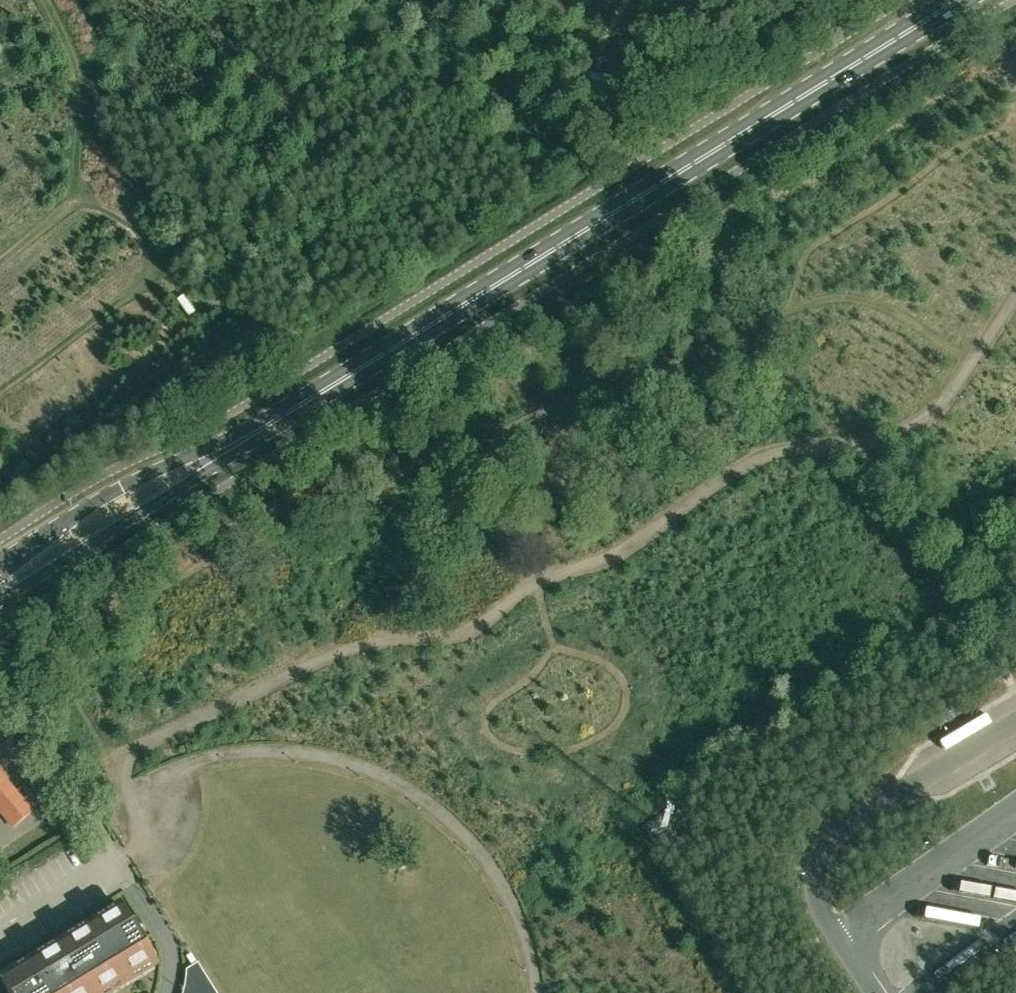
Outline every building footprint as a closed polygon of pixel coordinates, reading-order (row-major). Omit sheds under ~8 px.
[(582,85),(586,88),(600,91),(605,90),(607,86),(609,81),(607,77),(604,74),(589,72),(585,73),(582,76),(581,81),(582,85)] [(14,826),(32,811),(0,773),(0,809),(14,826)] [(2,980),(7,989),(10,992),(100,992),(156,959),(145,940),(137,928),(124,906),(2,980)] [(197,965),(187,972),(187,984),(185,992),(213,992),(197,965)]
